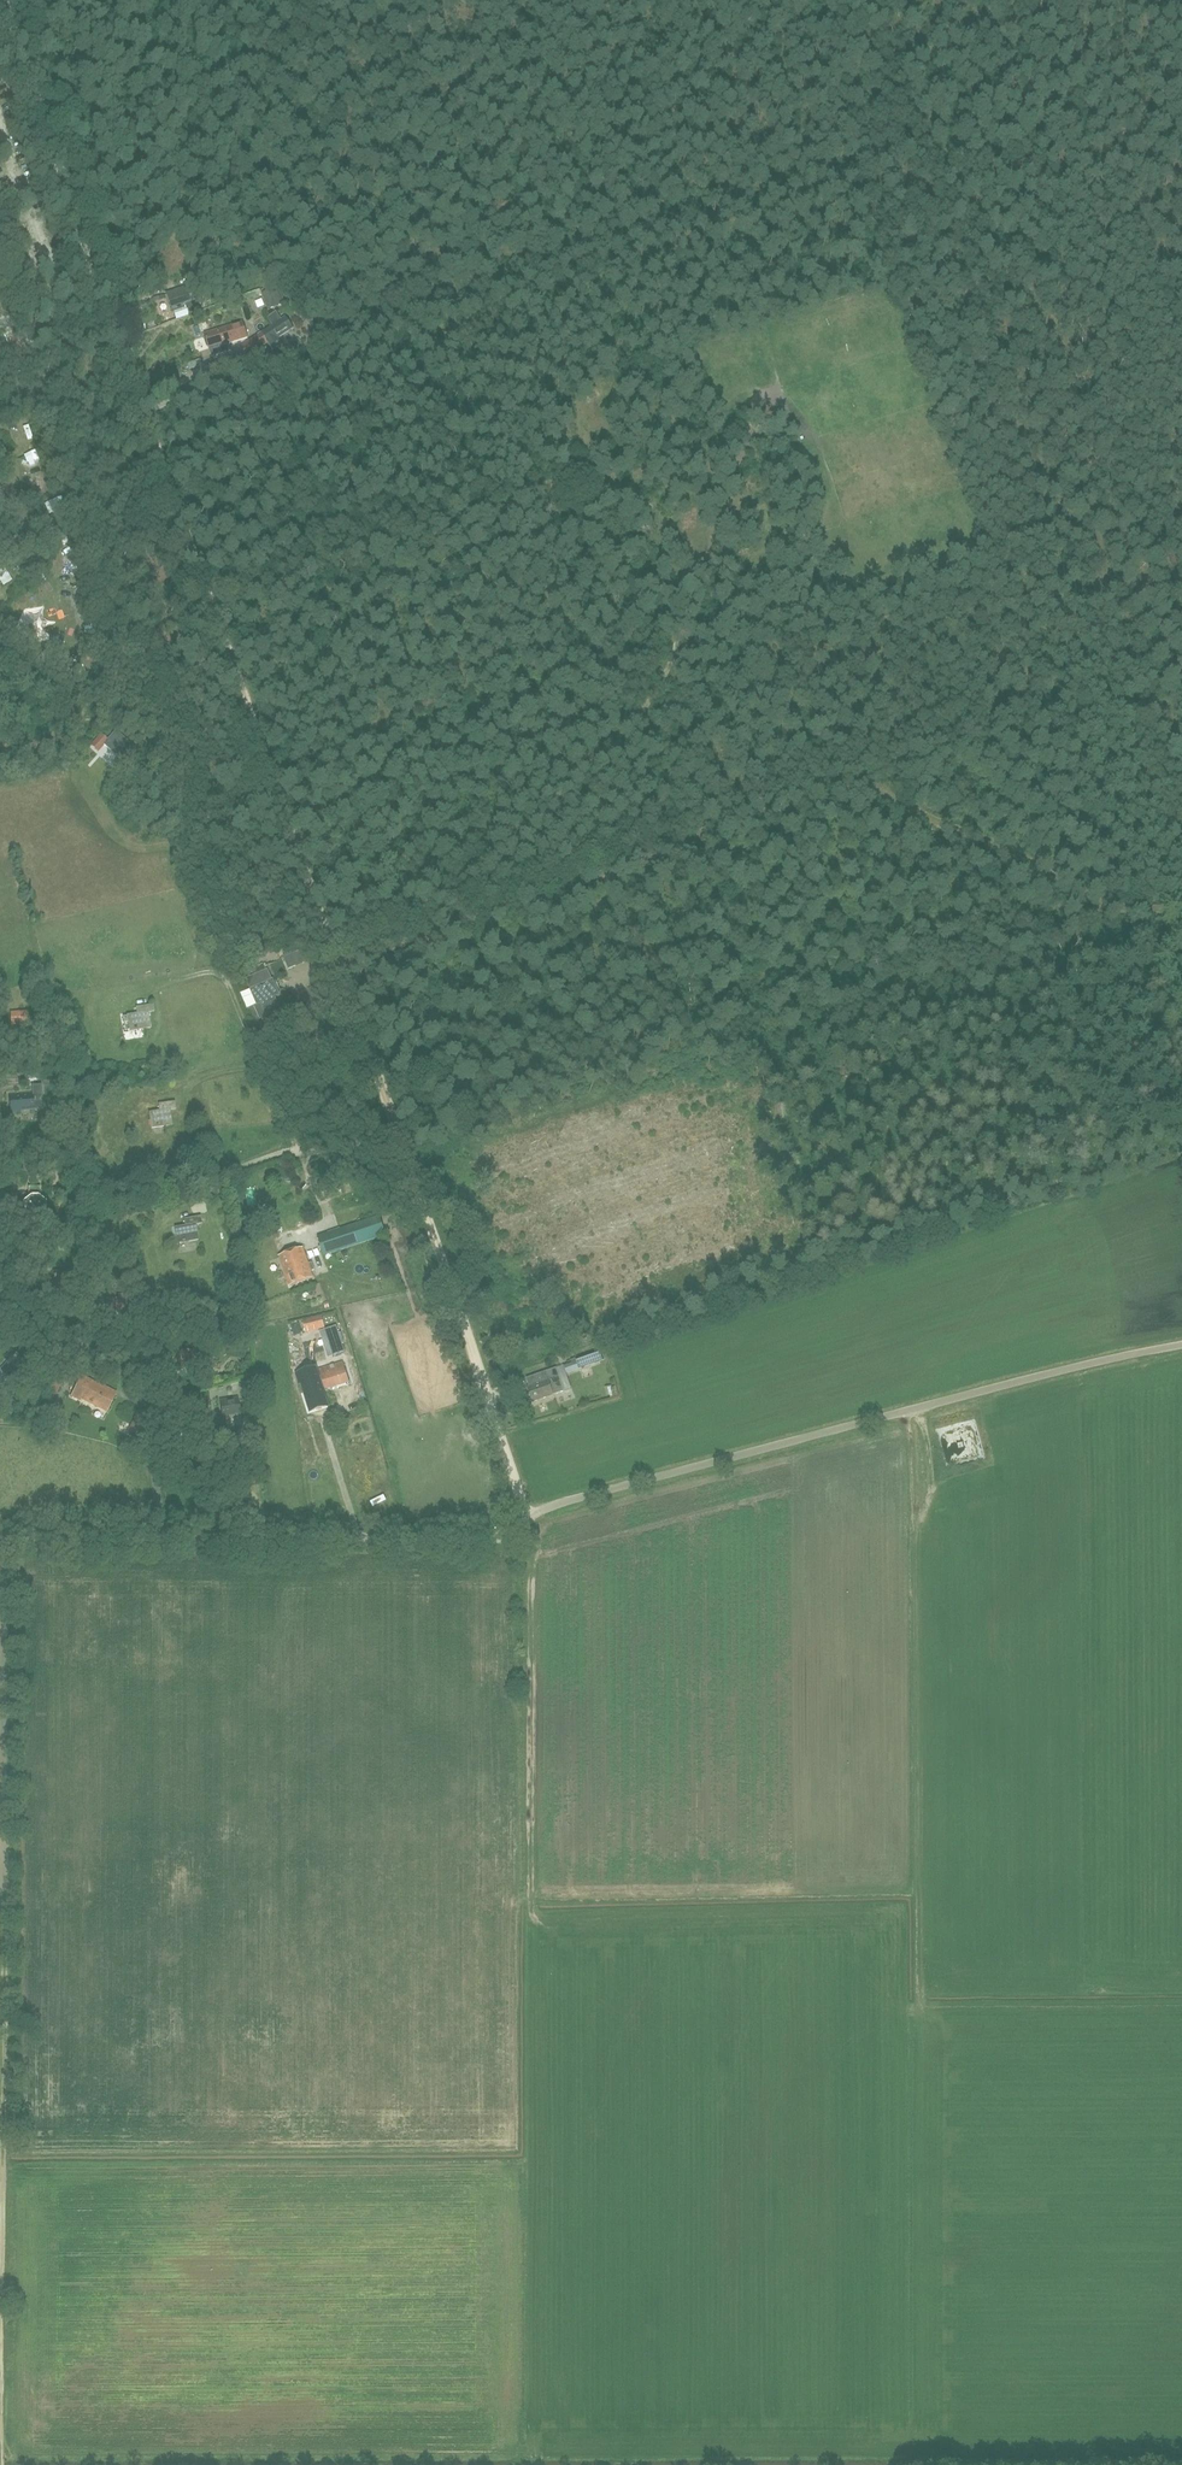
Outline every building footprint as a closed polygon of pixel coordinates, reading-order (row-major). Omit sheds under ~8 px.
[(188,286),(166,293),(172,313),(185,308),(188,316),(199,312),(196,302),(194,302),(188,286)] [(279,288),(275,289),(262,294),(268,310),(285,304),(279,288)] [(276,311),(267,317),(272,325),(261,333),(273,350),(279,347),(275,341),(293,328),(285,316),(281,319),(276,311)] [(205,334),(212,356),(231,351),(229,344),(237,341),(237,340),(245,337),(240,322),(205,334)] [(191,334),(194,341),(204,337),(201,330),(191,334)] [(273,350),(261,333),(240,346),(252,364),(273,350)] [(92,744),(99,750),(104,745),(109,749),(110,748),(120,757),(117,760),(124,766),(131,758),(130,756),(137,748),(116,730),(108,741),(100,734),(92,744)] [(300,950),(283,957),(288,969),(304,963),(300,950)] [(247,979),(258,1005),(255,1006),(261,1019),(263,1018),(266,1026),(277,1021),(274,1014),(282,1010),(275,994),(279,992),(274,980),(273,980),(268,970),(257,975),(247,979)] [(137,1014),(127,1016),(123,1017),(124,1023),(128,1022),(130,1031),(151,1028),(148,1013),(155,1012),(153,1004),(136,1007),(137,1014)] [(11,1026),(30,1025),(29,1010),(10,1012),(11,1026)] [(79,1087),(92,1084),(90,1077),(86,1078),(85,1077),(80,1078),(80,1079),(77,1080),(79,1087)] [(10,1097),(11,1111),(41,1109),(40,1096),(42,1096),(42,1087),(33,1087),(34,1095),(10,1097)] [(77,1091),(67,1093),(68,1100),(78,1099),(77,1091)] [(158,1104),(159,1111),(149,1113),(152,1128),(172,1125),(170,1110),(177,1109),(175,1101),(158,1104)] [(30,1186),(23,1186),(23,1196),(16,1201),(21,1215),(33,1215),(37,1201),(30,1195),(30,1186)] [(379,1215),(317,1236),(324,1256),(386,1235),(379,1215)] [(184,1219),(185,1226),(175,1228),(178,1243),(198,1239),(196,1225),(203,1224),(201,1216),(184,1219)] [(273,1233),(273,1229),(271,1226),(268,1225),(264,1226),(261,1229),(261,1232),(263,1235),(266,1236),(270,1235),(273,1233)] [(302,1247),(279,1256),(290,1286),(313,1277),(302,1247)] [(57,1291),(61,1291),(64,1288),(63,1284),(74,1283),(73,1275),(74,1275),(73,1271),(72,1272),(72,1268),(54,1270),(55,1273),(54,1273),(54,1276),(55,1276),(56,1283),(54,1285),(55,1289),(57,1291)] [(106,1313),(125,1311),(124,1297),(105,1298),(106,1313)] [(324,1328),(322,1317),(303,1321),(306,1332),(324,1328)] [(205,1334),(208,1341),(220,1335),(216,1327),(211,1329),(212,1331),(205,1334)] [(338,1334),(336,1327),(322,1332),(324,1338),(327,1338),(333,1356),(345,1353),(342,1344),(344,1343),(341,1334),(338,1334)] [(293,1340),(286,1342),(289,1356),(297,1354),(293,1340)] [(214,1352),(221,1349),(218,1342),(211,1345),(214,1352)] [(180,1351),(181,1369),(194,1368),(194,1363),(192,1363),(191,1350),(180,1351)] [(566,1374),(579,1369),(576,1358),(571,1360),(572,1363),(563,1366),(566,1374)] [(342,1362),(319,1369),(325,1389),(349,1382),(342,1362)] [(528,1387),(533,1402),(564,1391),(556,1368),(527,1378),(529,1386),(528,1387)] [(107,1411),(116,1394),(82,1376),(72,1396),(81,1400),(82,1398),(107,1411)] [(600,1381),(584,1385),(588,1397),(603,1392),(600,1381)] [(610,1395),(611,1399),(619,1397),(616,1387),(611,1388),(611,1386),(605,1388),(607,1396),(610,1395)] [(8,1398),(7,1412),(17,1413),(18,1399),(8,1398)] [(220,1400),(223,1418),(226,1417),(227,1424),(232,1423),(231,1417),(240,1415),(238,1398),(220,1400)] [(167,1420),(171,1411),(165,1408),(161,1417),(167,1420)]
